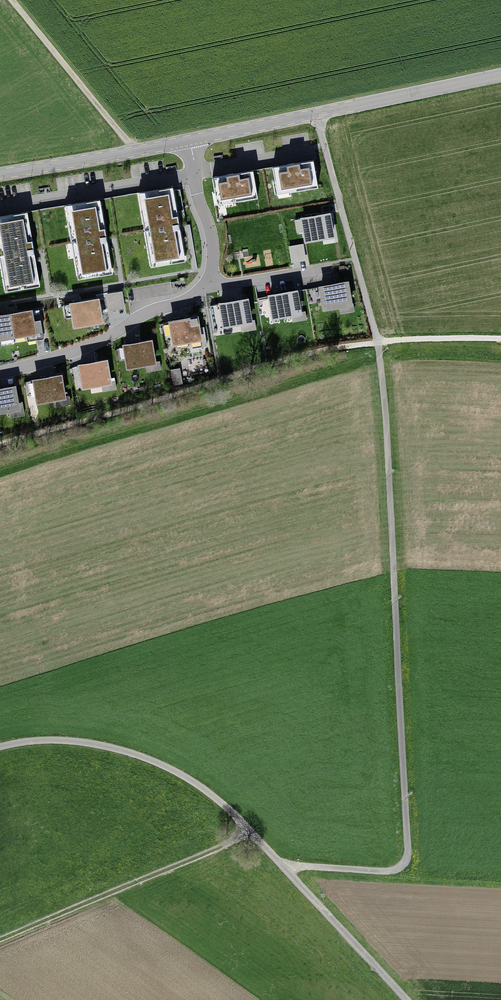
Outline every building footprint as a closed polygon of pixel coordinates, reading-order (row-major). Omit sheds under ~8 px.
[(312,160),(275,166),(279,190),(316,184),(312,160)] [(252,171),(214,177),(218,201),(256,195),(252,171)] [(184,259),(171,188),(140,193),(153,264),(184,259)] [(111,271),(98,200),(68,205),(80,276),(111,271)] [(334,235),(330,211),(301,216),(305,240),(334,235)] [(25,213),(0,217),(0,249),(7,289),(38,284),(25,213)] [(352,303),(348,280),(320,285),(324,308),(352,303)] [(301,312),(297,289),(269,294),(273,317),(301,312)] [(252,321),(248,297),(220,302),(225,325),(252,321)] [(102,321),(99,298),(71,302),(74,326),(102,321)] [(0,314),(0,339),(36,333),(32,308),(0,314)] [(202,339),(198,315),(170,320),(174,343),(202,339)] [(156,362),(152,339),(124,343),(128,367),(156,362)] [(111,382),(107,359),(79,363),(83,386),(111,382)] [(66,397),(62,374),(34,378),(38,402),(66,397)] [(15,385),(0,387),(0,411),(19,408),(15,385)]
